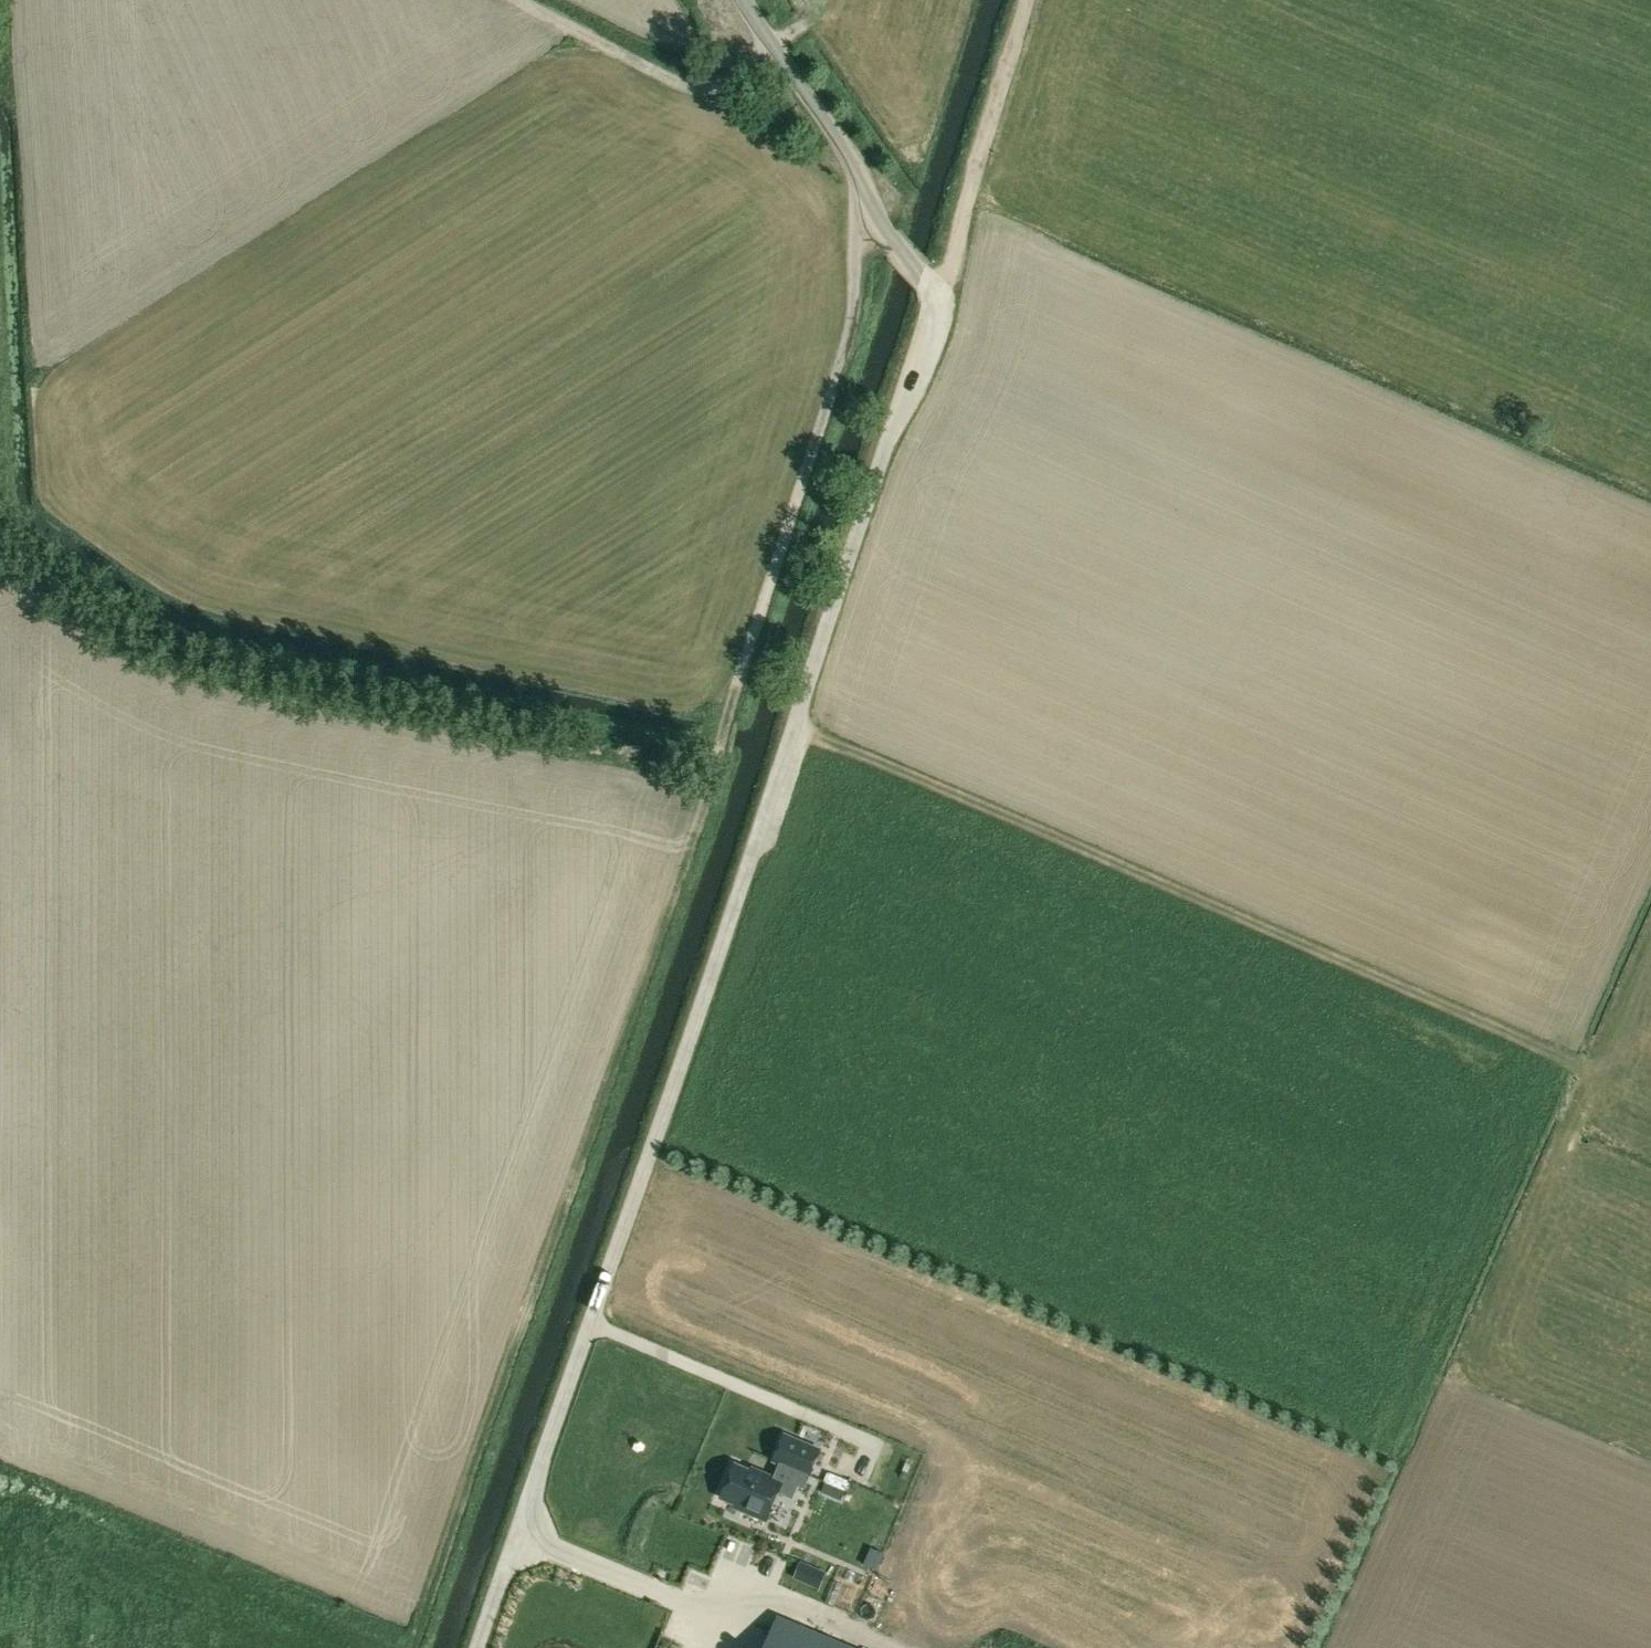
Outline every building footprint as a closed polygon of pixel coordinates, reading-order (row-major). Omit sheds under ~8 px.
[(802,1489),(819,1451),(782,1435),(771,1462),(779,1465),(773,1478),(751,1469),(750,1472),(734,1465),(720,1499),(735,1505),(734,1508),(765,1521),(777,1494),(791,1500),(796,1486),(802,1489)] [(826,1484),(845,1493),(849,1482),(830,1474),(826,1484)] [(876,1569),(882,1553),(870,1548),(863,1564),(876,1569)] [(779,1617),(765,1647),(853,1647),(779,1617)]
